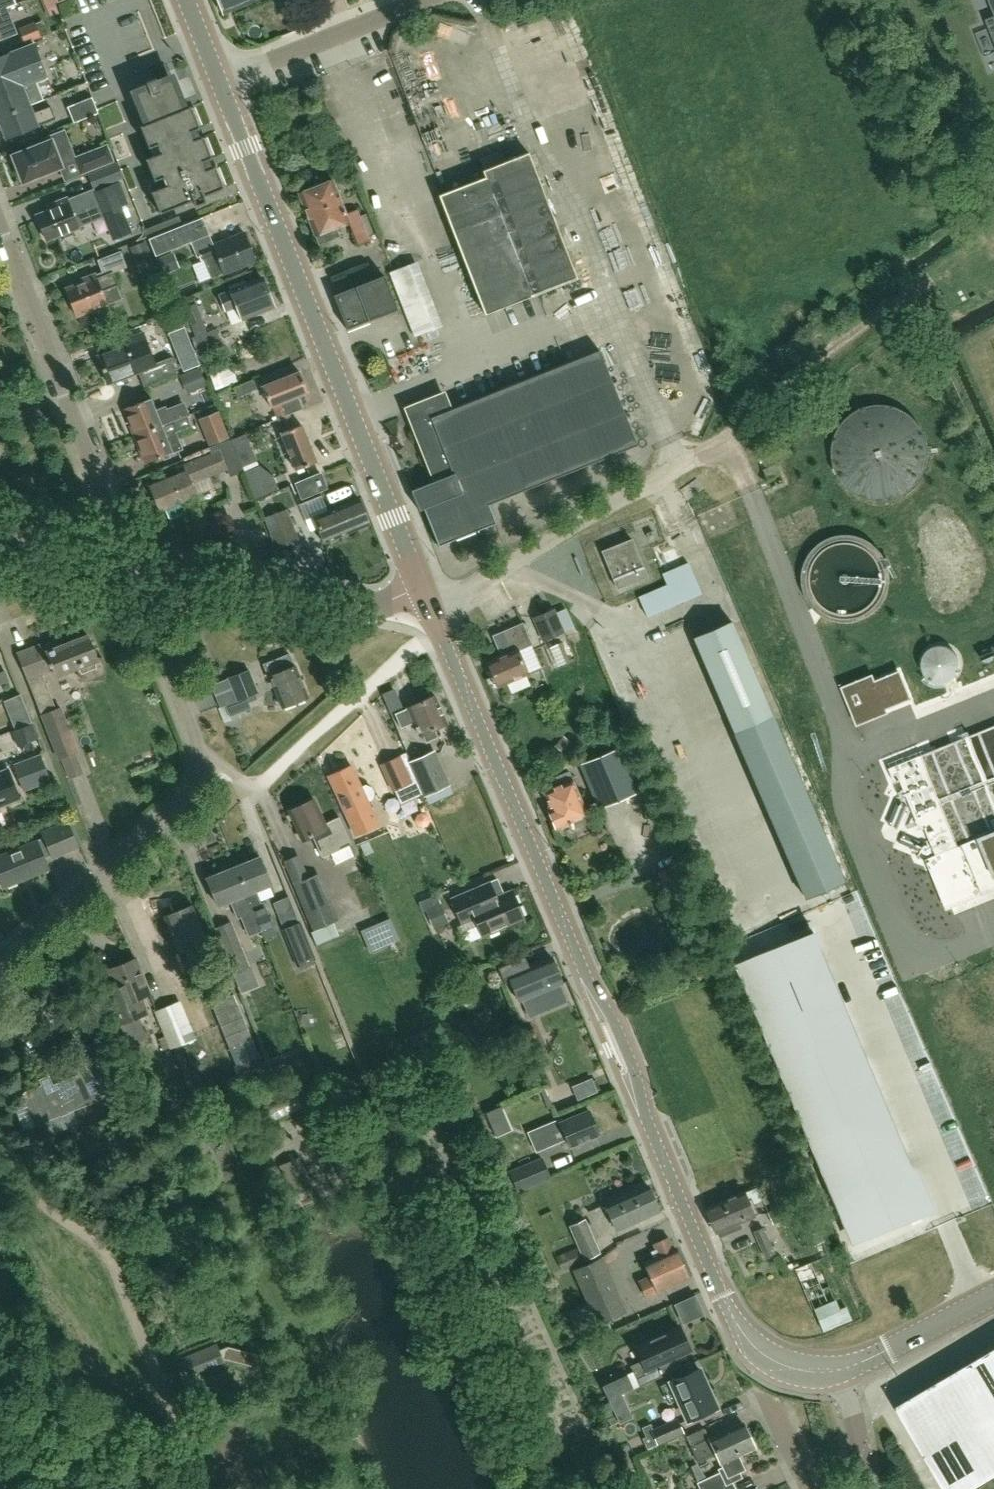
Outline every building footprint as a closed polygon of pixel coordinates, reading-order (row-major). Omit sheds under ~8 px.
[(7,7),(17,3),(15,0),(0,0),(0,10),(7,7)] [(251,0),(219,0),(225,15),(252,3),(251,0)] [(7,7),(0,10),(0,38),(0,39),(17,33),(7,7)] [(34,21),(18,28),(20,33),(24,43),(40,36),(34,21)] [(0,56),(0,116),(29,104),(44,99),(36,80),(47,76),(45,72),(48,71),(37,42),(0,56)] [(160,213),(193,200),(195,206),(206,201),(203,196),(223,188),(191,106),(182,109),(170,79),(159,84),(156,78),(146,82),(148,88),(136,92),(148,123),(140,126),(152,156),(145,159),(158,189),(151,191),(160,213)] [(98,113),(92,97),(68,106),(74,123),(98,113)] [(0,116),(0,119),(7,137),(56,118),(51,106),(33,113),(29,104),(0,116)] [(31,143),(33,147),(14,155),(23,180),(62,165),(57,154),(71,148),(65,130),(31,143)] [(108,145),(76,158),(82,173),(114,161),(108,145)] [(486,177),(439,196),(486,314),(578,279),(529,153),(483,171),(486,177)] [(87,174),(93,190),(123,178),(117,163),(87,174)] [(347,214),(343,206),(333,180),(300,194),(320,244),(340,236),(337,227),(349,222),(359,246),(370,241),(358,210),(347,214)] [(120,181),(113,184),(113,185),(69,202),(68,198),(57,203),(58,206),(37,214),(47,239),(63,233),(65,237),(74,233),(73,229),(106,216),(115,239),(132,233),(122,207),(129,204),(120,181)] [(149,238),(156,254),(191,241),(197,257),(200,256),(201,259),(204,258),(211,276),(223,272),(255,260),(245,233),(214,245),(209,233),(198,237),(192,221),(149,238)] [(152,257),(146,241),(130,247),(137,263),(152,257)] [(108,304),(103,291),(118,284),(113,272),(126,266),(120,251),(98,260),(104,275),(97,277),(96,273),(80,280),(81,284),(66,290),(75,314),(91,308),(92,311),(108,304)] [(180,268),(173,252),(159,258),(165,274),(180,268)] [(415,264),(391,273),(416,337),(439,328),(415,264)] [(385,275),(334,296),(348,329),(398,309),(385,275)] [(236,306),(241,319),(273,307),(262,277),(245,284),(244,281),(229,287),(230,289),(219,294),(225,310),(236,306)] [(186,326),(190,324),(195,336),(192,338),(197,351),(221,342),(216,329),(207,332),(202,320),(203,320),(197,303),(184,308),(179,310),(186,326)] [(179,312),(171,316),(171,315),(151,322),(157,336),(176,329),(184,326),(179,312)] [(98,356),(108,383),(139,371),(144,386),(178,373),(172,357),(155,363),(144,333),(106,347),(108,353),(98,356)] [(448,398),(409,413),(435,481),(412,490),(420,511),(425,509),(440,546),(497,523),(490,504),(639,445),(601,350),(452,410),(448,398)] [(206,387),(198,368),(179,376),(187,395),(206,387)] [(272,406),(277,418),(288,414),(302,409),(297,396),(307,392),(299,371),(262,386),(270,407),(272,406)] [(253,380),(233,387),(237,397),(257,389),(253,380)] [(166,407),(156,411),(152,398),(125,408),(135,435),(174,419),(175,420),(189,415),(185,403),(167,410),(166,407)] [(834,445),(833,453),(835,462),(838,472),(845,483),(853,491),(860,495),(871,499),(886,499),(894,498),(903,494),(908,491),(912,488),(917,483),(922,476),(926,468),(928,459),(929,453),(928,447),(927,442),(926,436),(923,430),(919,423),(912,416),(908,413),(903,410),(894,406),(888,405),(880,404),(871,406),(865,407),(859,410),(854,413),(850,416),(845,420),(842,425),(839,430),(835,439),(834,445)] [(199,419),(209,445),(229,437),(219,411),(199,419)] [(288,414),(277,418),(283,432),(281,433),(295,470),(316,462),(301,425),(294,428),(288,414)] [(178,430),(175,420),(174,419),(135,435),(146,462),(182,448),(176,431),(178,430)] [(179,474),(151,485),(160,509),(165,508),(170,520),(193,510),(188,498),(195,495),(191,483),(210,476),(227,469),(219,450),(211,453),(176,467),(179,474)] [(776,463),(762,470),(767,479),(780,473),(776,463)] [(296,483),(302,498),(327,487),(321,473),(296,483)] [(314,516),(324,543),(369,525),(359,498),(314,516)] [(299,540),(287,509),(264,518),(276,549),(299,540)] [(653,530),(646,533),(648,540),(655,537),(653,530)] [(618,588),(647,576),(632,539),(603,551),(618,588)] [(694,567),(676,575),(681,585),(699,577),(694,567)] [(575,609),(566,613),(575,634),(585,630),(575,609)] [(563,632),(554,610),(534,619),(544,640),(563,632)] [(732,621),(693,638),(733,730),(805,898),(844,881),(732,621)] [(501,656),(488,662),(493,674),(490,677),(492,683),(497,683),(499,687),(528,675),(527,673),(518,651),(532,645),(533,645),(523,623),(508,629),(509,630),(500,634),(493,637),(501,656)] [(19,652),(60,757),(77,750),(60,707),(56,709),(42,672),(53,668),(55,674),(77,666),(82,679),(105,677),(103,657),(97,657),(88,634),(64,644),(58,637),(19,652)] [(569,645),(560,647),(564,668),(574,666),(569,645)] [(289,654),(263,664),(269,677),(270,677),(282,706),(281,706),(282,707),(309,696),(308,695),(296,666),(294,666),(289,654)] [(238,700),(226,704),(226,705),(231,716),(251,708),(249,703),(258,699),(255,693),(256,693),(259,692),(250,669),(229,677),(238,699),(238,700)] [(912,695),(901,669),(876,679),(873,673),(843,685),(859,722),(888,710),(887,706),(912,695)] [(408,708),(395,713),(401,728),(414,722),(420,736),(422,735),(435,729),(448,723),(436,696),(408,708)] [(22,718),(17,704),(0,709),(0,724),(22,718)] [(598,803),(609,798),(634,788),(618,748),(581,764),(590,783),(598,803)] [(449,785),(435,752),(411,762),(425,795),(449,785)] [(401,756),(383,765),(394,790),(413,782),(412,780),(416,779),(417,778),(406,753),(400,755),(401,756)] [(51,781),(40,754),(13,764),(23,792),(51,781)] [(926,859),(946,910),(993,891),(993,831),(959,845),(922,754),(889,767),(895,782),(900,780),(920,829),(925,827),(936,855),(926,859)] [(366,784),(361,786),(352,766),(330,776),(357,834),(379,825),(368,802),(373,800),(375,793),(373,788),(366,784)] [(21,799),(9,767),(0,771),(0,807),(21,799)] [(574,823),(583,820),(582,817),(587,815),(569,772),(558,777),(561,786),(544,793),(551,810),(548,811),(555,828),(573,821),(574,823)] [(303,840),(312,836),(323,858),(352,844),(340,817),(326,823),(315,799),(289,811),(303,840)] [(41,832),(44,840),(39,843),(38,841),(0,856),(0,883),(3,883),(4,887),(49,869),(45,857),(51,855),(52,859),(79,848),(68,820),(41,832)] [(346,869),(366,860),(359,846),(340,856),(346,869)] [(272,884),(262,857),(237,866),(263,930),(273,925),(264,902),(261,903),(256,890),(272,884)] [(263,930),(237,866),(233,868),(230,865),(223,868),(223,872),(214,875),(215,876),(209,878),(219,906),(233,900),(240,916),(243,915),(251,934),(263,930)] [(296,884),(315,929),(338,919),(319,874),(296,884)] [(451,898),(462,923),(475,918),(483,936),(525,919),(512,890),(497,896),(490,882),(451,898)] [(208,940),(194,905),(165,916),(187,970),(203,964),(196,945),(208,940)] [(370,952),(372,951),(399,940),(390,918),(360,930),(370,952)] [(233,972),(250,966),(231,921),(215,927),(233,972)] [(297,967),(312,961),(316,960),(300,921),(282,929),(297,967)] [(327,947),(350,939),(346,926),(322,934),(327,947)] [(930,1211),(813,933),(740,964),(856,1242),(930,1211)] [(563,983),(552,956),(529,966),(523,952),(496,963),(504,983),(512,979),(521,1001),(563,983)] [(118,986),(106,991),(119,1024),(149,1013),(143,997),(152,993),(138,958),(111,969),(118,986)] [(161,1028),(155,1031),(163,1050),(172,1046),(172,1045),(173,1045),(184,1041),(194,1037),(181,1004),(159,1012),(159,1013),(155,1014),(161,1028)] [(227,1011),(232,1029),(253,1023),(248,1005),(227,1011)] [(80,1074),(52,1085),(48,1076),(40,1079),(43,1085),(22,1093),(25,1100),(26,1100),(26,1102),(28,1101),(37,1125),(42,1124),(43,1125),(45,1124),(44,1123),(46,1122),(45,1121),(97,1101),(102,1112),(112,1108),(93,1060),(77,1066),(80,1074)] [(600,1134),(590,1110),(562,1122),(561,1120),(543,1127),(551,1145),(567,1138),(570,1147),(600,1134)] [(299,1156),(279,1165),(293,1196),(313,1187),(299,1156)] [(517,1192),(518,1192),(551,1178),(542,1156),(509,1170),(508,1170),(517,1192)] [(660,1212),(648,1185),(606,1205),(618,1231),(660,1212)] [(740,1224),(755,1217),(754,1215),(758,1214),(754,1205),(750,1207),(744,1192),(706,1208),(717,1234),(718,1233),(720,1238),(735,1232),(734,1230),(742,1226),(740,1224)] [(785,1203),(767,1212),(773,1225),(791,1216),(785,1203)] [(601,1253),(585,1218),(569,1226),(578,1247),(556,1257),(562,1271),(584,1261),(584,1260),(601,1253)] [(763,1227),(753,1232),(765,1258),(775,1253),(763,1227)] [(669,1237),(654,1244),(657,1249),(652,1251),(654,1257),(645,1261),(651,1276),(640,1281),(647,1297),(689,1278),(676,1247),(674,1248),(669,1237)] [(575,1269),(599,1322),(625,1311),(601,1258),(575,1269)] [(812,1262),(795,1269),(812,1310),(836,1300),(823,1270),(816,1273),(812,1262)] [(823,1310),(833,1334),(859,1323),(849,1299),(823,1310)] [(680,1326),(636,1346),(642,1360),(631,1365),(640,1385),(664,1375),(659,1364),(691,1350),(686,1339),(686,1333),(681,1330),(680,1326)] [(223,1362),(216,1344),(183,1358),(190,1376),(223,1362)] [(895,1407),(944,1488),(978,1488),(993,1479),(993,1348),(895,1407)] [(688,1420),(716,1407),(698,1369),(671,1381),(671,1382),(662,1386),(669,1401),(678,1397),(688,1420)] [(627,1374),(603,1385),(609,1399),(610,1399),(623,1393),(633,1388),(627,1374)] [(657,1445),(684,1433),(677,1417),(651,1429),(657,1445)] [(717,1453),(726,1472),(699,1484),(701,1488),(734,1488),(729,1477),(745,1470),(739,1456),(755,1448),(743,1422),(709,1438),(704,1428),(686,1436),(692,1448),(699,1462),(717,1453)]
